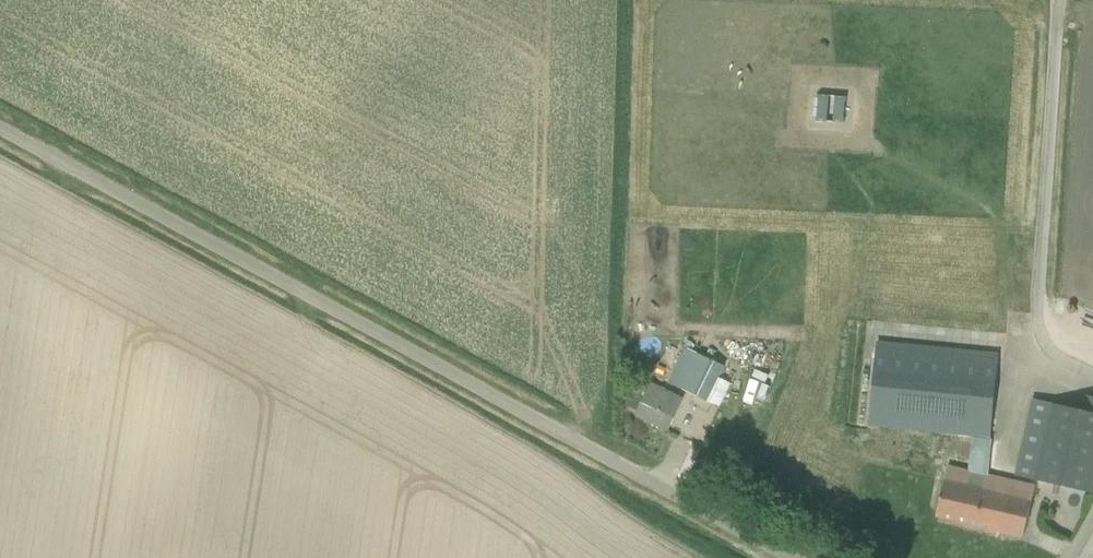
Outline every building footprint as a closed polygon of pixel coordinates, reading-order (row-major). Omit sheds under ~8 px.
[(998,359),(876,348),(868,426),(972,436),(968,471),(986,475),(998,359)] [(719,363),(703,356),(685,392),(701,400),(719,363)] [(650,386),(645,395),(635,415),(668,431),(682,401),(650,386)] [(1086,395),(1082,411),(1033,399),(1016,476),(1092,494),(1092,490),(1092,397),(1086,395)] [(986,475),(968,471),(948,466),(936,517),(1023,538),(1036,487),(986,475)]
